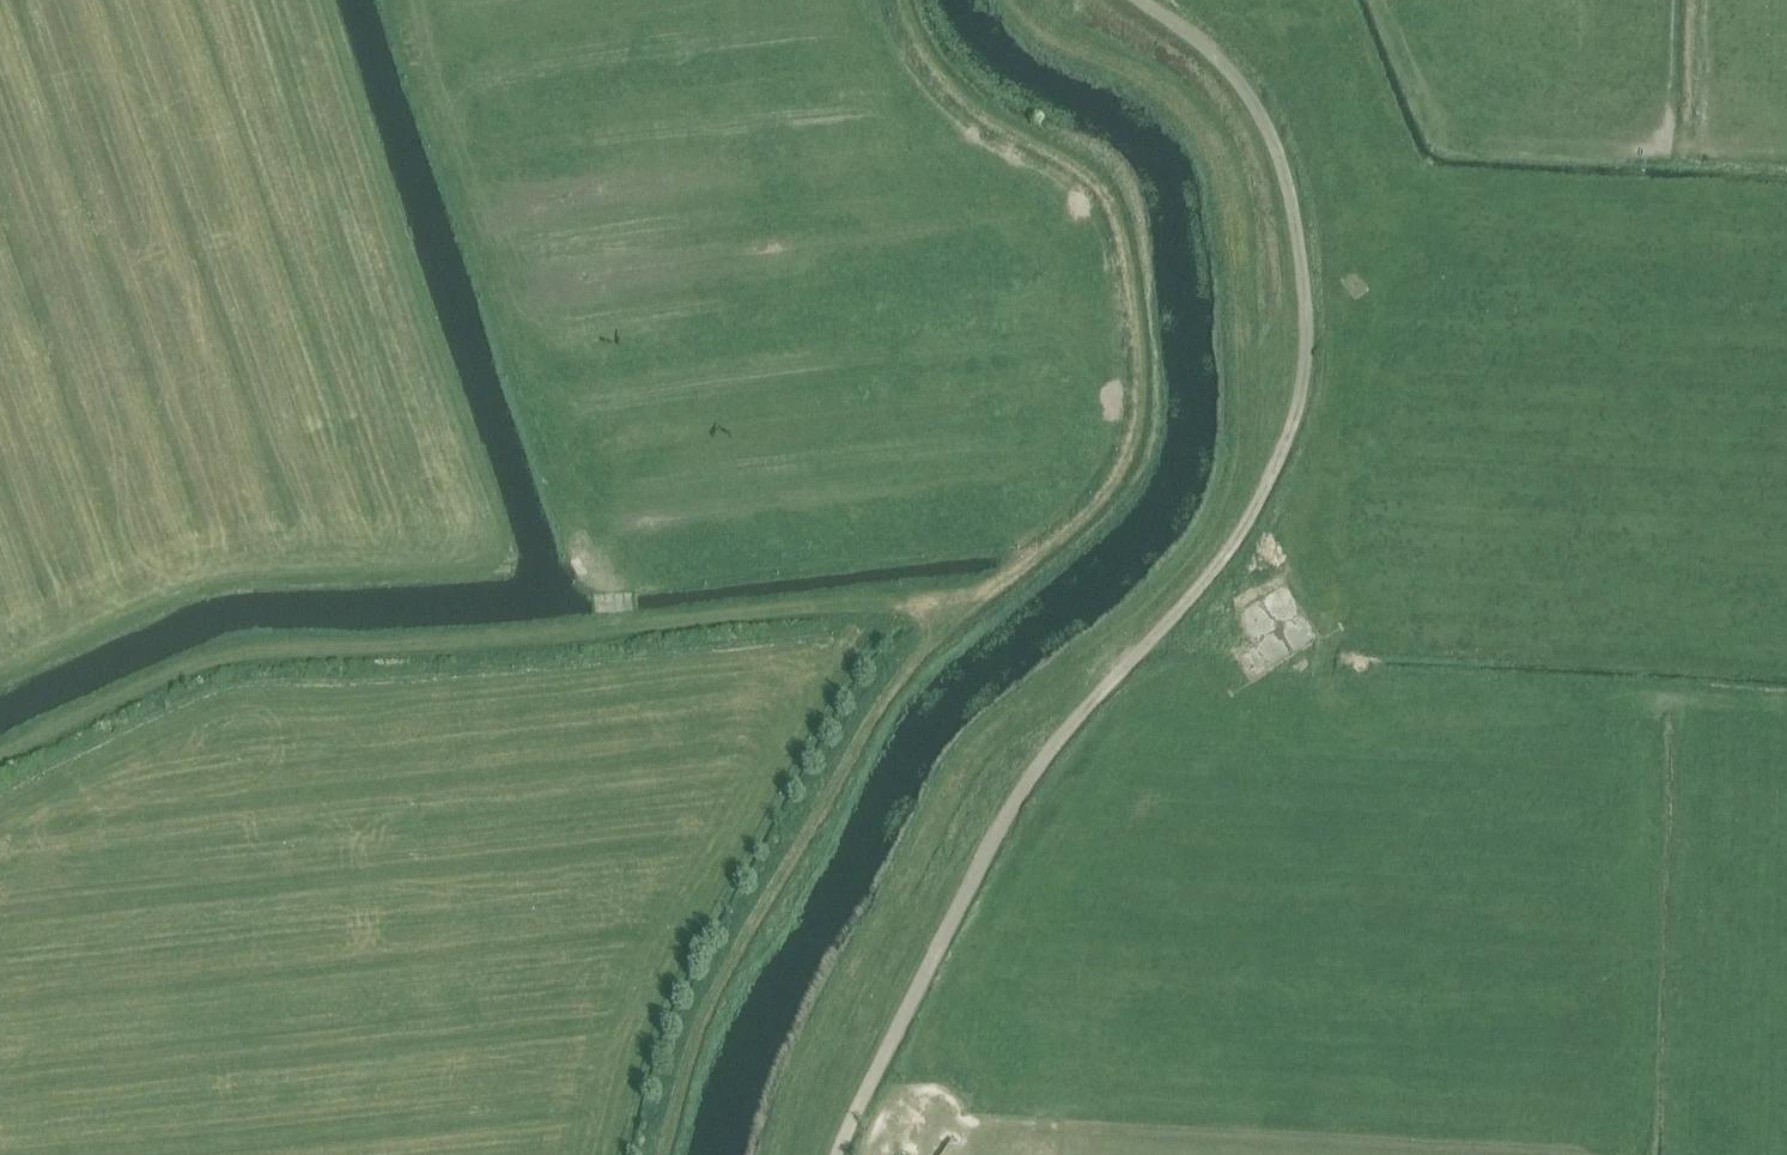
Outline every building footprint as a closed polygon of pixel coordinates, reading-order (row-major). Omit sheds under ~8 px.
[(1290,597),(1232,641),(1266,685),(1324,641),(1290,597)]
